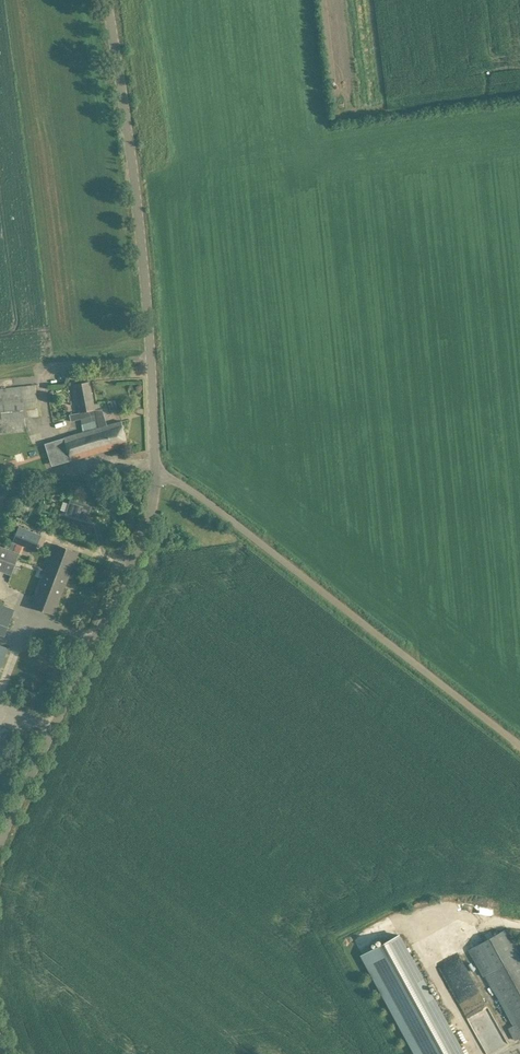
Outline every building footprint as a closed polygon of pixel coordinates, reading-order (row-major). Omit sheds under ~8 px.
[(83,432),(56,440),(64,460),(64,462),(128,444),(122,421),(98,427),(92,405),(95,404),(90,381),(73,385),(79,413),(70,415),(72,421),(80,419),(83,432)] [(0,389),(0,434),(27,431),(25,418),(39,416),(36,391),(35,385),(0,389)] [(71,500),(66,513),(88,520),(92,506),(71,500)] [(21,527),(15,541),(25,545),(36,550),(42,536),(21,527)] [(15,541),(13,540),(9,549),(0,546),(0,571),(12,575),(20,554),(21,554),(25,545),(15,541)] [(49,564),(47,570),(58,575),(62,568),(70,572),(78,552),(58,544),(50,564),(49,564)] [(58,575),(47,570),(32,605),(54,613),(70,572),(62,568),(58,575)] [(7,630),(15,609),(0,603),(0,627),(7,630)] [(8,648),(0,645),(0,670),(8,648)] [(519,956),(505,930),(469,950),(483,976),(485,975),(513,1025),(508,1028),(515,1040),(519,1037),(519,957),(519,956)] [(399,935),(362,955),(416,1053),(464,1053),(399,935)]
